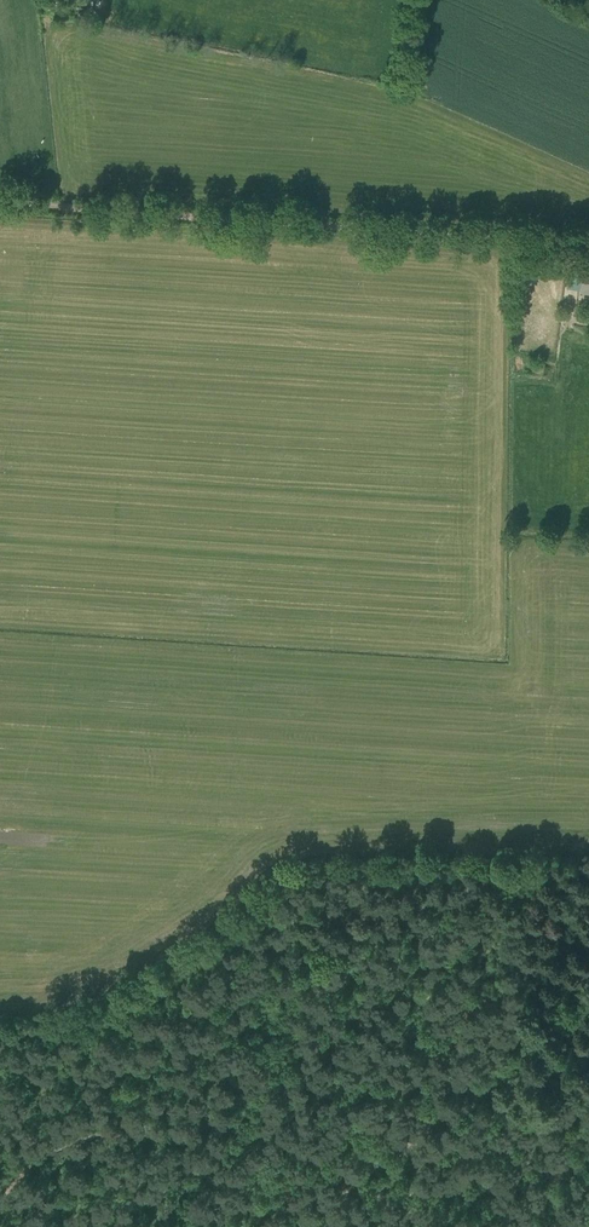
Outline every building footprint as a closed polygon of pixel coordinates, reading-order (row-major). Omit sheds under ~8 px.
[(588,293),(588,269),(582,269),(579,292),(588,293)]
